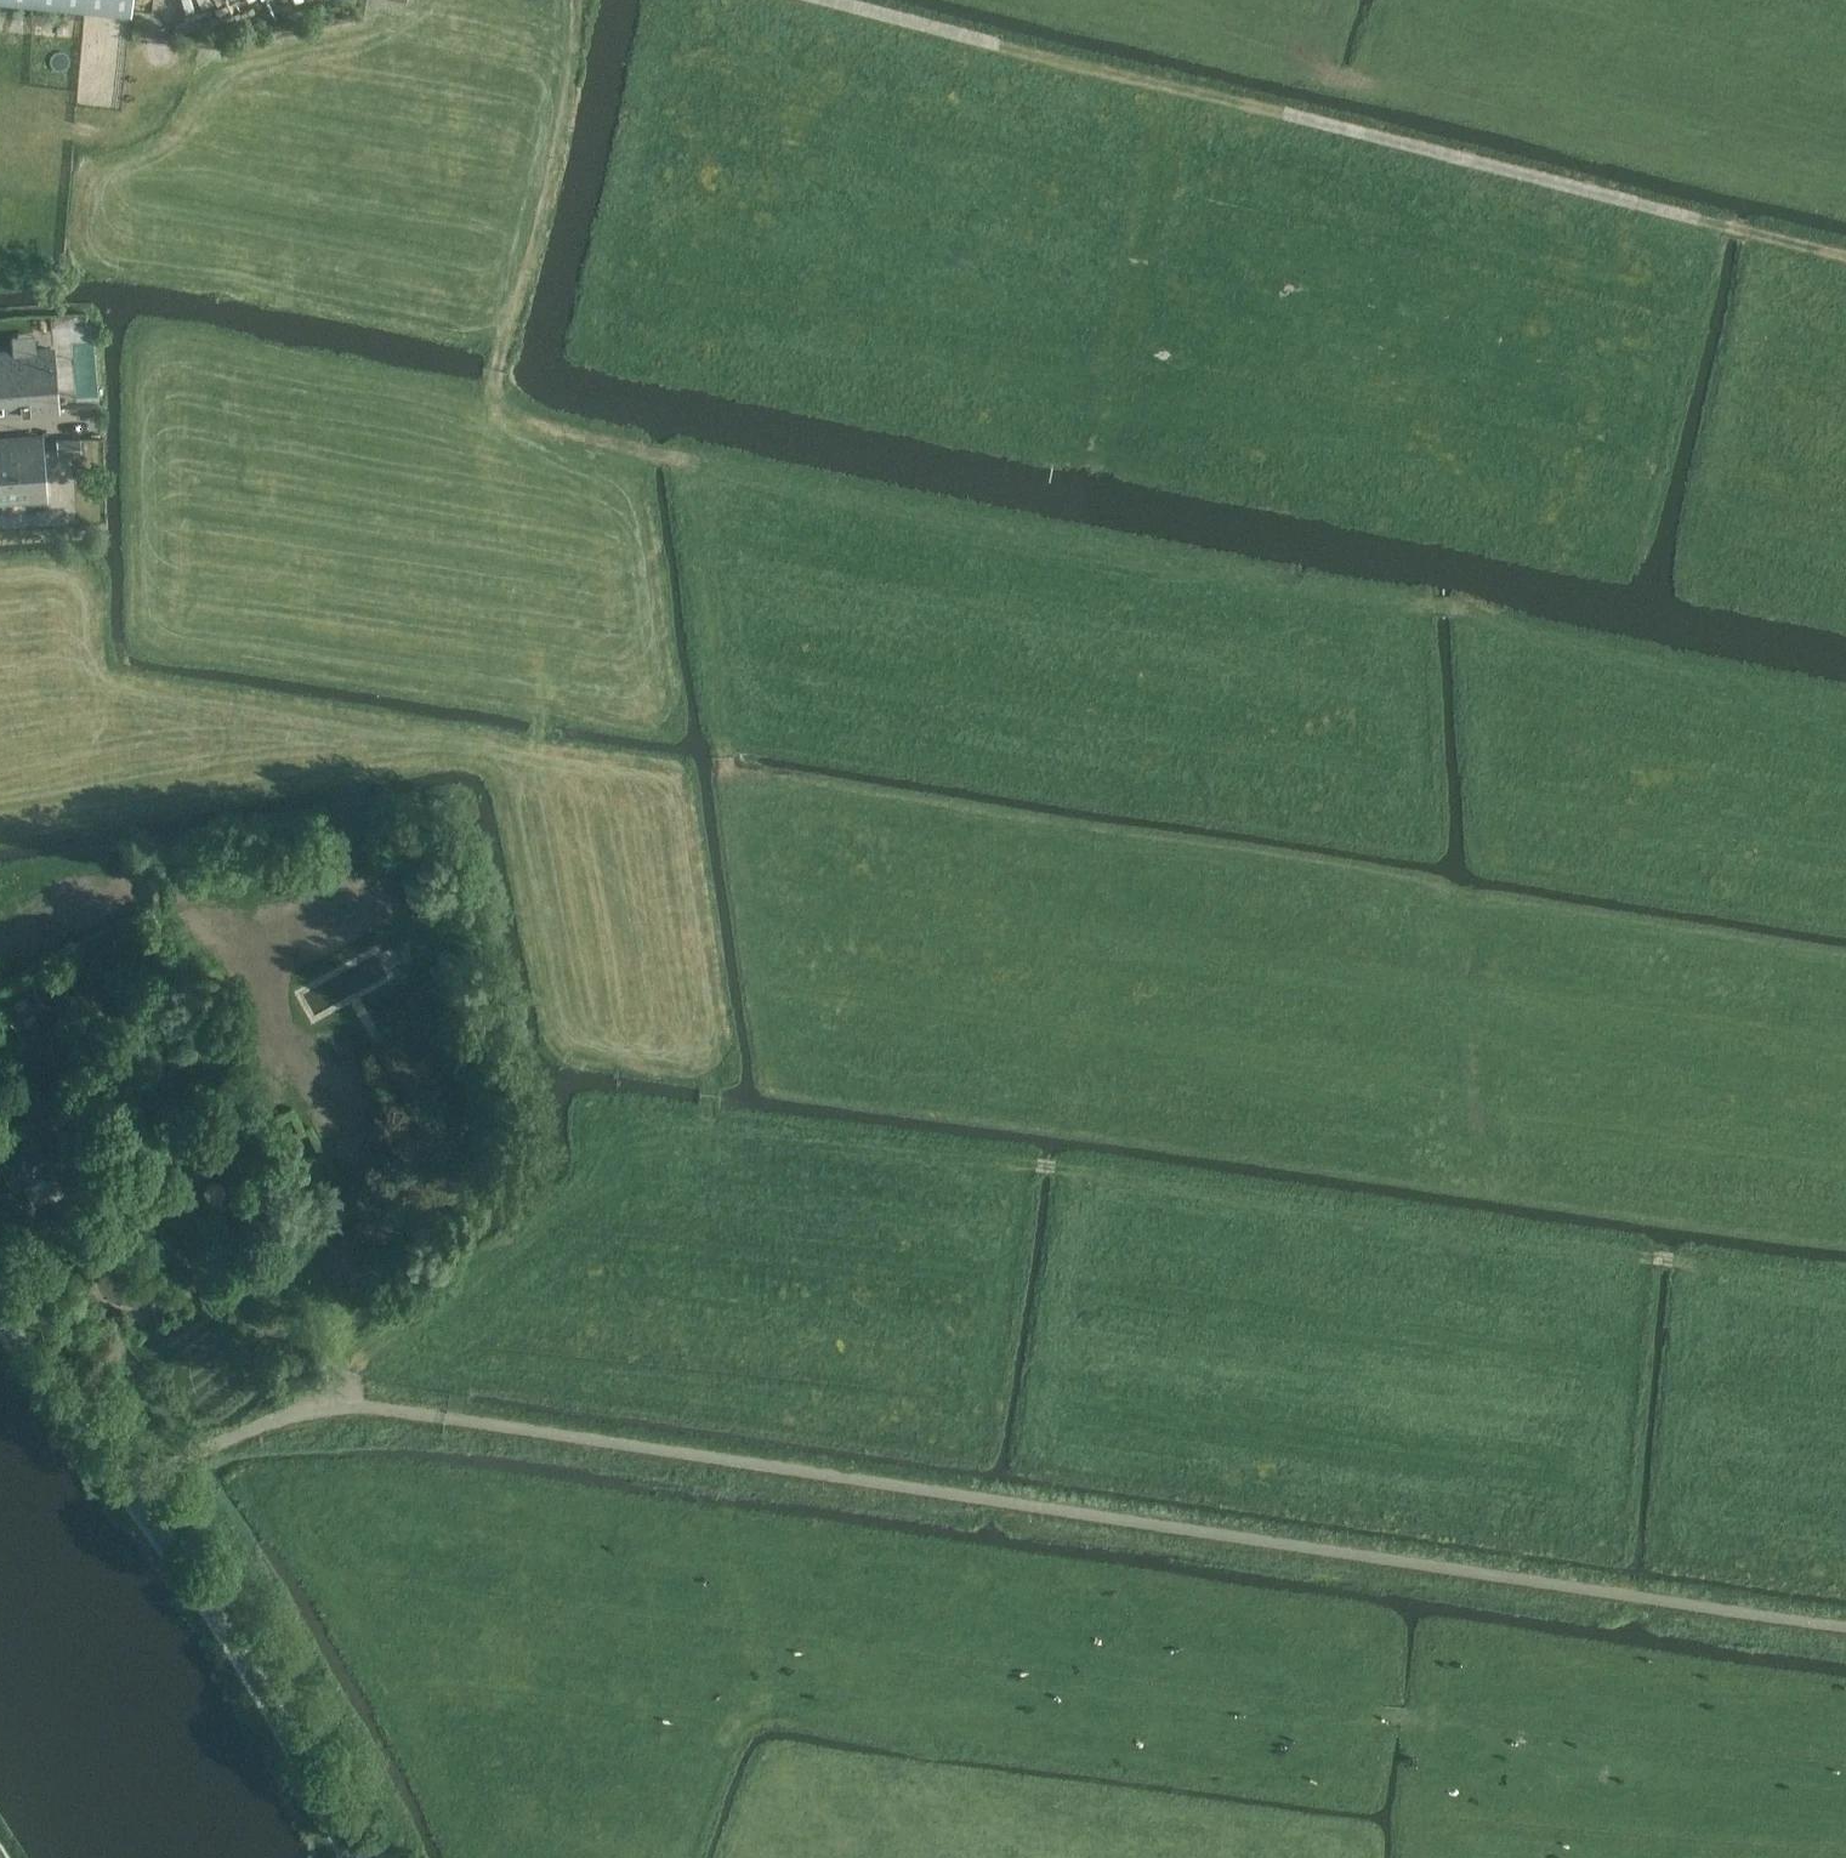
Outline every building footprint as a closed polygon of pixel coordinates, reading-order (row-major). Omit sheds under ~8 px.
[(7,2),(131,13),(132,0),(7,0),(7,2)] [(0,353),(0,414),(60,409),(55,349),(0,353)] [(43,437),(0,440),(0,501),(48,497),(43,437)] [(80,437),(57,438),(58,453),(81,452),(80,437)] [(33,981),(1,999),(17,1026),(48,1008),(33,981)] [(54,1107),(20,1128),(25,1136),(0,1150),(0,1156),(17,1186),(27,1180),(26,1185),(31,1195),(36,1196),(52,1187),(54,1182),(46,1169),(79,1149),(54,1107)]
